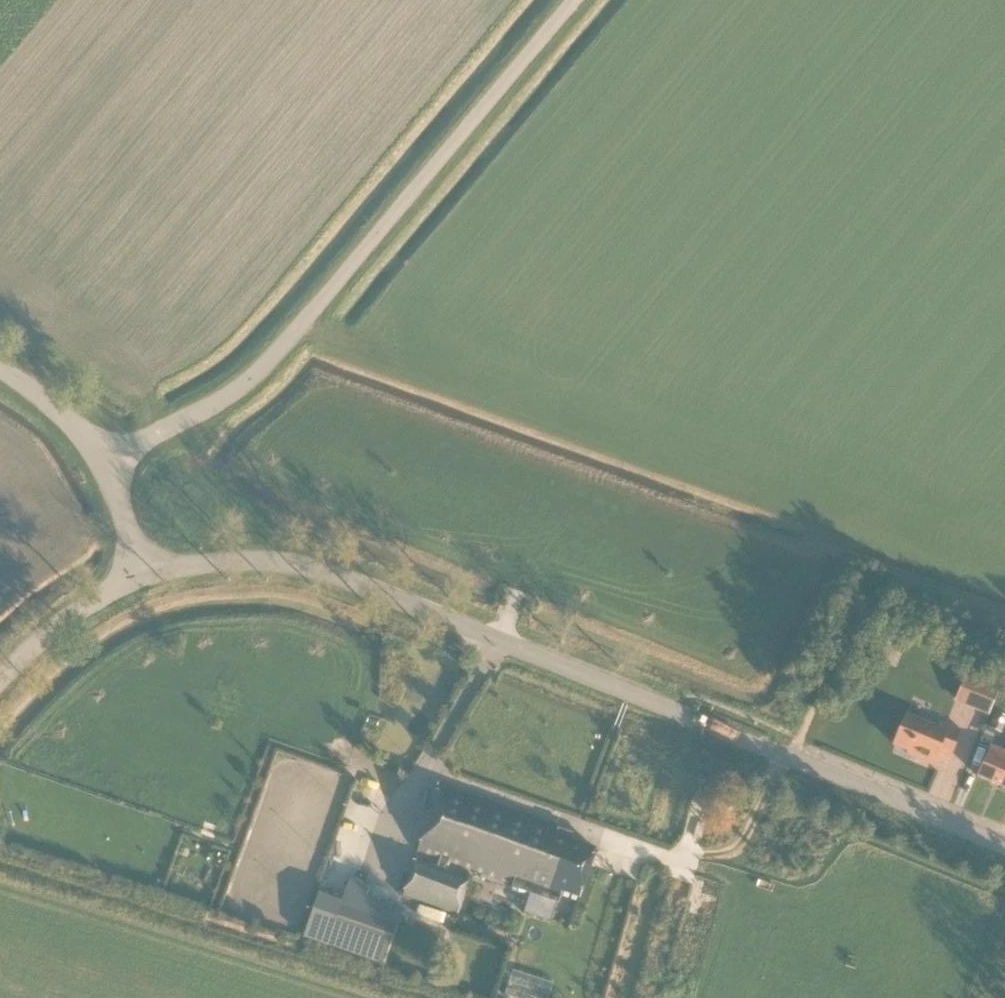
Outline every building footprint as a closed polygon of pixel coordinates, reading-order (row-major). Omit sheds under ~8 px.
[(965,676),(955,702),(988,715),(999,689),(965,676)] [(990,727),(1001,732),(1004,724),(1004,717),(996,713),(990,727)] [(898,736),(894,745),(909,751),(908,754),(934,764),(939,751),(950,756),(960,732),(941,724),(939,728),(907,715),(903,724),(901,723),(897,724),(894,731),(896,735),(898,736)] [(996,784),(1004,764),(1004,752),(991,745),(977,776),(996,784)] [(996,784),(1004,788),(1004,764),(996,784)] [(440,784),(418,851),(473,869),(513,883),(513,887),(536,895),(558,902),(562,891),(581,897),(596,849),(571,840),(573,833),(559,829),(560,827),(440,784)] [(341,906),(327,946),(384,966),(398,926),(341,906)]
